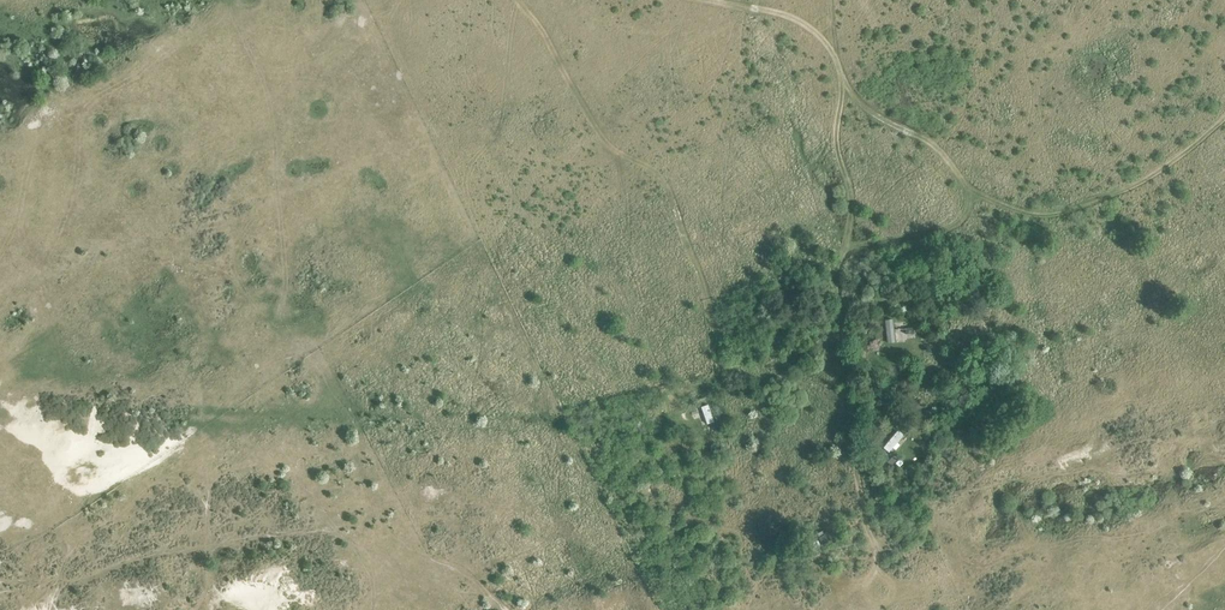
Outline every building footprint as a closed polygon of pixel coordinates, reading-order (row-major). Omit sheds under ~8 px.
[(896,343),(894,319),(886,320),(888,343),(896,343)] [(784,330),(767,336),(769,343),(775,341),(776,342),(768,344),(770,353),(779,350),(777,346),(785,344),(783,338),(786,337),(784,330)] [(714,422),(708,405),(702,407),(708,424),(714,422)] [(898,430),(884,448),(889,453),(894,448),(896,450),(900,445),(897,443),(904,435),(898,430)] [(785,471),(785,470),(767,472),(768,479),(772,478),(773,486),(786,484),(784,476),(788,476),(787,470),(785,471)] [(828,542),(822,531),(817,534),(823,545),(828,542)] [(821,547),(818,540),(795,552),(799,558),(821,547)]
